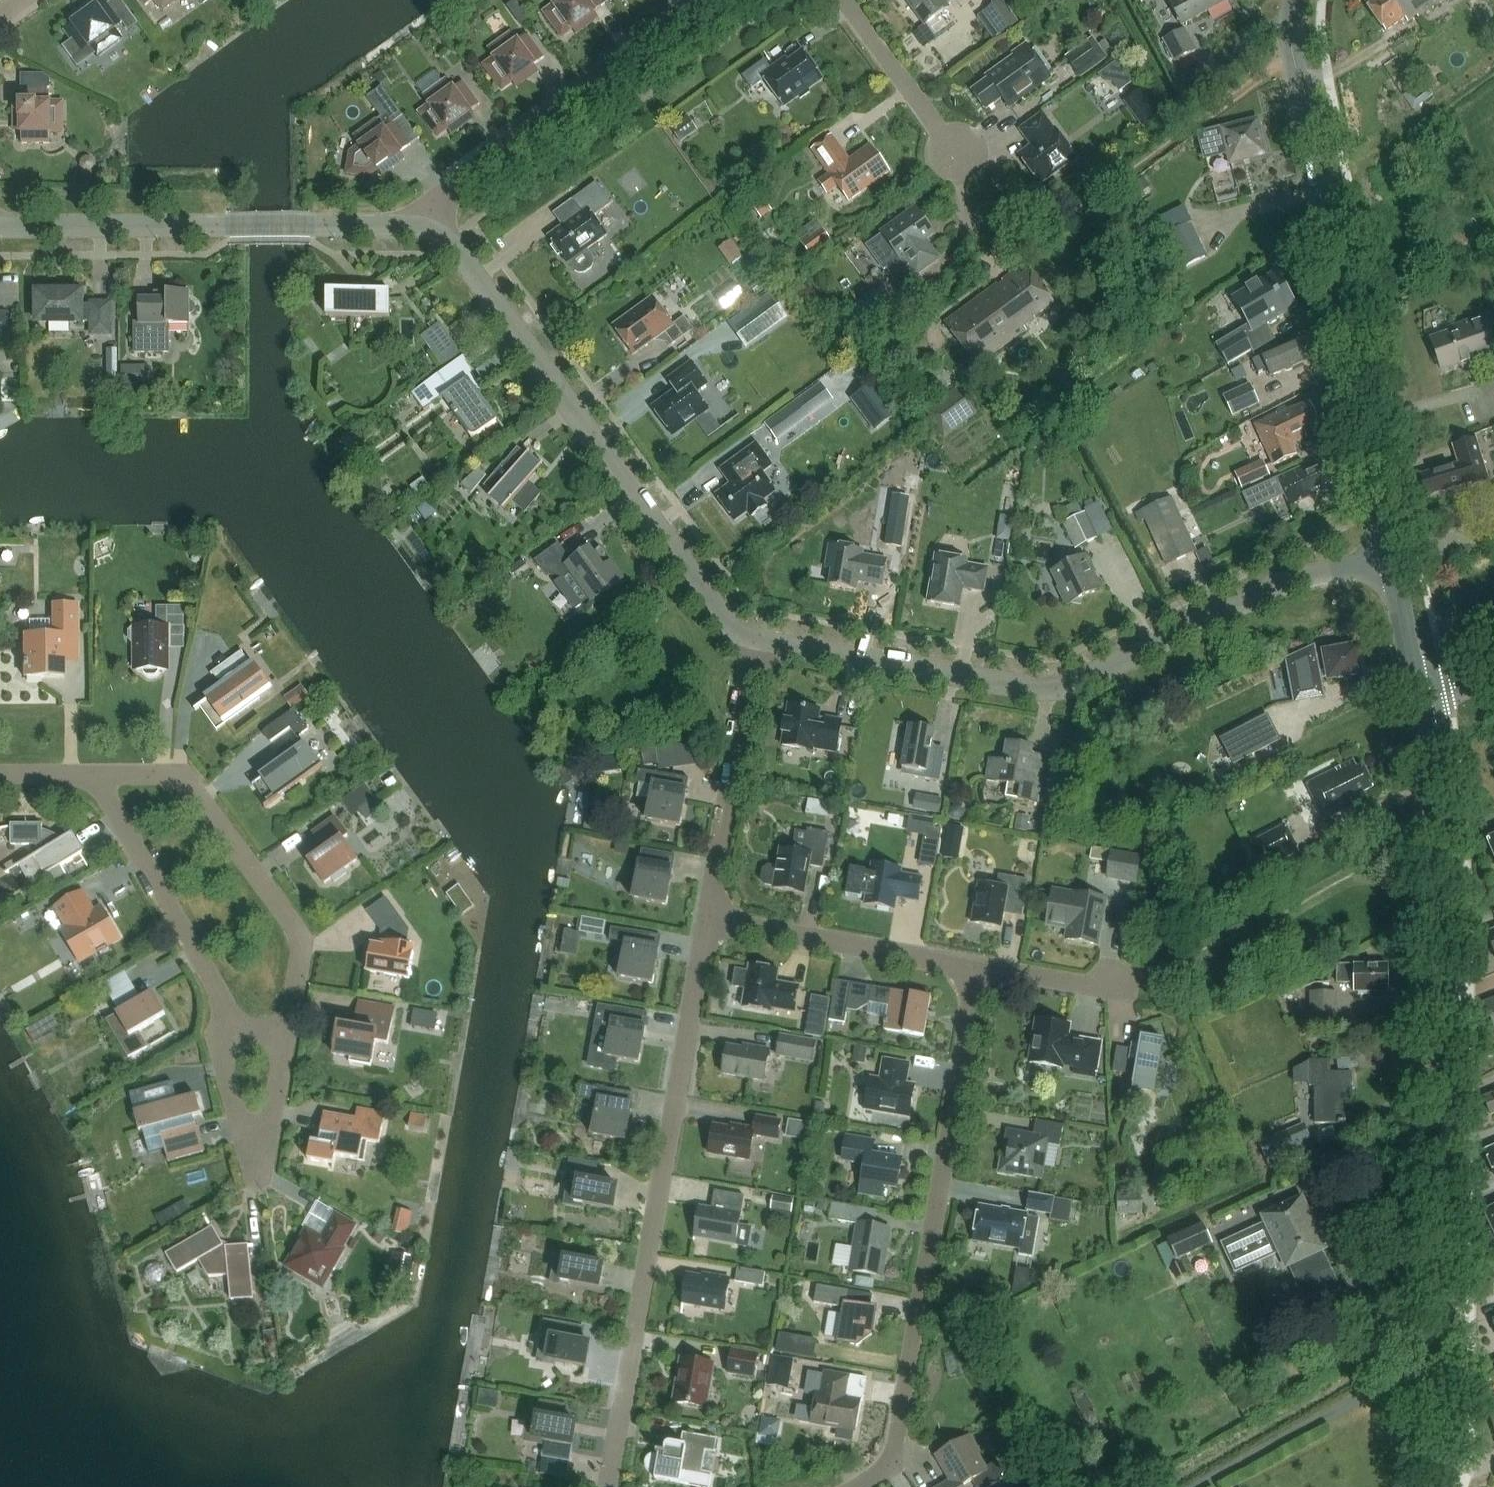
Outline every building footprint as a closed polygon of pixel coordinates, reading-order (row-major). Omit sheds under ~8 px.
[(163,11),(178,0),(141,0),(147,8),(156,1),(163,11)] [(531,18),(517,0),(513,0),(506,5),(521,25),(531,18)] [(556,7),(547,14),(563,37),(614,0),(551,0),(556,7)] [(926,26),(949,9),(946,5),(953,0),(907,0),(926,26)] [(1002,0),(1000,0),(984,12),(999,34),(1017,21),(1002,0)] [(1169,1),(1182,26),(1206,13),(1208,16),(1214,19),(1222,15),(1226,16),(1232,13),(1234,9),(1229,0),(1168,0),(1169,1)] [(1366,5),(1386,33),(1405,19),(1408,24),(1417,17),(1419,19),(1445,0),(1374,0),(1366,5)] [(73,42),(62,50),(72,63),(82,55),(92,48),(99,58),(121,41),(114,32),(122,26),(128,34),(138,27),(126,11),(118,16),(108,2),(66,32),(73,42)] [(538,24),(533,27),(540,36),(544,33),(538,24)] [(1196,51),(1184,28),(1163,39),(1175,62),(1196,51)] [(529,37),(519,44),(512,34),(489,51),(496,60),(487,68),(503,90),(545,60),(529,37)] [(1065,57),(1081,77),(1106,57),(1090,37),(1065,57)] [(1106,41),(1100,45),(1108,56),(1114,52),(1106,41)] [(1011,110),(1053,79),(1028,44),(1014,54),(1016,57),(987,77),(990,80),(973,92),(987,112),(1004,100),(1011,110)] [(811,93),(810,91),(824,81),(804,53),(775,74),(766,61),(743,78),(753,91),(766,81),(785,109),(800,98),(801,100),(811,93)] [(1120,61),(1099,76),(1105,83),(1113,84),(1120,93),(1135,82),(1120,61)] [(375,76),(386,91),(393,85),(383,71),(375,76)] [(51,106),(51,94),(51,81),(44,77),(23,77),(23,146),(51,146),(51,134),(63,134),(63,106),(51,106)] [(425,98),(432,108),(422,115),(438,137),(480,107),(464,84),(454,91),(447,81),(425,98)] [(1143,87),(1124,101),(1143,128),(1163,114),(1143,87)] [(353,155),(350,175),(369,178),(411,147),(420,141),(403,118),(382,89),(364,103),(378,122),(355,138),(362,148),(353,155)] [(1431,90),(1416,101),(1410,92),(1403,96),(1413,110),(1435,95),(1431,90)] [(1055,133),(1043,116),(1023,131),(1031,143),(1032,142),(1036,147),(1021,157),(1036,179),(1048,171),(1050,174),(1055,175),(1077,159),(1057,131),(1055,133)] [(698,131),(688,117),(670,129),(680,143),(698,131)] [(1257,121),(1218,131),(1197,137),(1203,160),(1228,153),(1231,164),(1266,155),(1257,121)] [(890,173),(878,156),(871,162),(864,152),(850,162),(833,138),(813,152),(831,176),(820,184),(828,195),(839,187),(850,203),(890,173)] [(594,260),(588,252),(608,237),(594,219),(613,205),(597,184),(574,200),(584,213),(549,238),(569,266),(570,265),(576,273),(583,275),(585,274),(593,269),(595,265),(594,260)] [(754,208),(758,205),(754,199),(750,202),(754,208)] [(758,205),(754,208),(762,219),(773,211),(765,200),(758,205)] [(883,235),(866,247),(884,272),(887,270),(893,278),(911,266),(918,276),(939,260),(925,241),(935,235),(917,210),(883,235)] [(1192,224),(1167,236),(1182,268),(1208,256),(1192,224)] [(832,242),(823,229),(811,238),(808,234),(799,241),(811,257),(832,242)] [(730,241),(718,250),(731,266),(743,257),(730,241)] [(1034,319),(1033,318),(1053,303),(1030,274),(1023,279),(1018,272),(946,324),(978,364),(1025,330),(1023,327),(1034,319)] [(1233,299),(1254,333),(1297,307),(1276,273),(1259,283),(1258,282),(1246,289),(1247,291),(1233,299)] [(865,331),(897,309),(882,286),(849,309),(865,331)] [(331,302),(331,319),(391,319),(391,292),(342,292),(342,289),(332,289),(332,292),(331,292),(331,301),(328,300),(328,302),(331,302)] [(111,336),(111,306),(83,306),(83,294),(39,294),(39,325),(93,325),(93,336),(111,336)] [(190,326),(190,316),(193,315),(195,313),(196,310),(195,307),(193,305),(190,304),(190,294),(155,294),(155,302),(141,302),(141,325),(136,325),(136,355),(170,355),(170,326),(190,326)] [(773,323),(788,315),(776,295),(761,304),(773,323)] [(674,327),(654,300),(614,329),(634,356),(654,342),(662,336),(671,349),(695,331),(685,318),(674,327)] [(767,334),(749,310),(730,324),(748,349),(767,334)] [(9,342),(9,316),(9,314),(0,314),(0,343),(9,342)] [(1450,330),(1451,334),(1432,341),(1435,350),(1431,351),(1435,363),(1439,362),(1442,371),(1472,361),(1473,365),(1493,358),(1493,315),(1450,330)] [(443,368),(461,353),(438,323),(419,338),(443,368)] [(1268,331),(1249,340),(1254,351),(1273,342),(1268,331)] [(1243,334),(1218,349),(1228,365),(1253,351),(1243,334)] [(1294,367),(1309,361),(1305,352),(1305,350),(1303,345),(1302,344),(1299,339),(1262,355),(1263,357),(1253,361),(1258,375),(1268,370),(1271,377),(1285,371),(1288,372),(1294,369),(1294,367)] [(892,359),(900,354),(896,347),(888,351),(892,359)] [(108,359),(108,375),(118,375),(118,358),(108,359)] [(654,410),(673,436),(708,411),(696,394),(708,386),(693,365),(669,382),(677,393),(654,410)] [(147,366),(120,367),(120,386),(147,386),(147,366)] [(1238,382),(1248,377),(1243,366),(1232,371),(1238,382)] [(498,422),(468,381),(459,387),(447,370),(411,396),(424,414),(443,401),(472,441),(498,422)] [(1066,387),(1073,381),(1067,373),(1060,379),(1066,387)] [(821,383),(798,401),(811,418),(834,401),(821,383)] [(981,411),(959,383),(924,412),(946,439),(981,411)] [(1249,384),(1222,397),(1232,416),(1259,404),(1249,384)] [(870,386),(852,400),(875,430),(893,417),(870,386)] [(798,401),(765,425),(778,443),(811,418),(798,401)] [(1320,428),(1309,403),(1294,410),(1294,409),(1278,417),(1277,415),(1255,425),(1274,467),(1297,456),(1291,445),(1307,437),(1305,435),(1320,428)] [(1427,496),(1466,484),(1467,489),(1492,481),(1477,436),(1452,443),(1459,466),(1422,478),(1427,496)] [(757,445),(726,468),(720,473),(731,487),(717,497),(736,523),(749,513),(752,518),(767,507),(764,502),(776,493),(762,475),(773,467),(757,445)] [(494,496),(491,499),(506,512),(511,505),(525,516),(543,494),(530,483),(543,468),(528,455),(513,473),(504,465),(484,488),(494,496)] [(1260,487),(1251,492),(1245,495),(1252,509),(1284,493),(1290,506),(1312,496),(1310,492),(1330,483),(1321,461),(1305,469),(1304,467),(1260,487)] [(487,476),(479,470),(462,486),(472,494),(487,476)] [(901,502),(918,503),(920,475),(903,473),(901,502)] [(1172,497),(1135,514),(1140,523),(1146,520),(1166,565),(1197,551),(1172,497)] [(1065,521),(1062,523),(1075,549),(1098,537),(1085,511),(1081,513),(1065,521)] [(1014,518),(1001,516),(997,539),(1010,542),(1014,518)] [(902,549),(907,523),(889,520),(885,546),(902,549)] [(1015,558),(1018,546),(1009,544),(1007,556),(1015,558)] [(559,546),(536,563),(545,575),(561,579),(555,584),(575,611),(590,600),(593,605),(624,582),(601,550),(593,555),(590,550),(572,564),(559,546)] [(834,571),(832,587),(857,591),(859,582),(885,587),(889,561),(863,557),(864,551),(832,546),(827,570),(834,571)] [(1207,548),(1196,553),(1203,567),(1214,562),(1207,548)] [(986,593),(990,569),(969,566),(969,562),(937,556),(929,603),(961,609),(965,589),(986,593)] [(1102,590),(1086,556),(1053,572),(1069,606),(1102,590)] [(527,566),(522,560),(510,568),(514,575),(527,566)] [(25,637),(25,679),(29,679),(29,683),(41,683),(41,679),(65,679),(65,656),(79,656),(79,606),(54,606),(54,622),(30,622),(30,637),(25,637)] [(185,638),(185,609),(159,609),(159,628),(136,628),(136,630),(133,630),(130,633),(130,641),(133,644),(136,644),(136,654),(138,654),(138,673),(146,673),(146,675),(149,678),(157,678),(160,675),(160,672),(167,673),(167,654),(170,654),(170,638),(185,638)] [(1323,651),(1324,655),(1316,657),(1314,649),(1288,662),(1296,703),(1323,698),(1318,672),(1327,671),(1329,681),(1365,674),(1361,656),(1356,657),(1355,648),(1338,651),(1337,648),(1323,651)] [(244,653),(212,676),(213,677),(216,675),(225,684),(224,686),(227,689),(196,712),(197,713),(206,706),(220,726),(270,690),(255,670),(254,671),(243,655),(245,654),(244,653)] [(291,706),(309,696),(303,685),(285,694),(291,706)] [(8,701),(8,687),(0,687),(0,701),(8,701)] [(784,747),(814,752),(815,750),(838,754),(844,722),(820,718),(821,711),(791,706),(788,722),(786,721),(784,733),(786,734),(784,747)] [(293,710),(262,732),(270,742),(289,728),(296,738),(307,730),(293,710)] [(1220,738),(1234,764),(1280,741),(1266,714),(1220,738)] [(903,769),(904,769),(903,776),(941,783),(946,753),(932,751),(936,731),(911,726),(903,769)] [(657,770),(698,764),(695,742),(654,748),(657,770)] [(1039,805),(1047,758),(1033,756),(1034,748),(1009,743),(1005,762),(992,760),(988,781),(1009,785),(1007,799),(1039,805)] [(307,749),(307,748),(254,786),(255,787),(269,806),(266,809),(266,810),(324,768),(324,767),(321,769),(307,749)] [(594,759),(596,774),(621,771),(619,756),(594,759)] [(1222,757),(1210,763),(1220,785),(1232,779),(1222,757)] [(1373,788),(1363,767),(1358,769),(1352,758),(1338,765),(1340,768),(1307,785),(1325,821),(1354,806),(1350,799),(1373,788)] [(562,765),(555,771),(563,781),(570,775),(562,765)] [(682,828),(690,780),(657,774),(656,774),(640,772),(638,784),(642,785),(639,800),(652,802),(648,822),(682,828)] [(365,785),(341,801),(352,817),(375,801),(365,785)] [(914,810),(939,814),(942,799),(916,794),(914,810)] [(818,800),(815,815),(833,818),(836,803),(818,800)] [(964,812),(961,807),(955,807),(951,810),(950,815),(953,820),(959,821),(963,818),(964,812)] [(1015,814),(1013,830),(1026,832),(1029,816),(1015,814)] [(327,852),(311,864),(326,886),(333,881),(336,884),(349,875),(347,871),(359,862),(344,842),(350,838),(336,820),(315,835),(327,852)] [(1249,842),(1264,870),(1299,853),(1284,824),(1249,842)] [(943,858),(958,861),(964,829),(949,826),(943,858)] [(44,827),(13,827),(13,847),(37,847),(42,855),(19,868),(31,888),(49,878),(53,887),(69,878),(63,868),(83,858),(79,854),(75,850),(71,846),(66,843),(62,840),(59,838),(54,836),(49,834),(44,832),(44,827)] [(795,831),(791,851),(782,849),(778,868),(767,866),(762,870),(761,880),(764,886),(772,887),(772,889),(806,895),(811,867),(825,870),(831,834),(809,830),(809,833),(795,831)] [(614,854),(628,856),(629,846),(616,844),(614,854)] [(677,856),(643,851),(635,901),(668,906),(677,856)] [(1105,878),(1135,883),(1139,856),(1109,852),(1105,878)] [(921,853),(919,865),(935,868),(937,856),(921,853)] [(902,875),(903,871),(873,865),(872,874),(868,874),(868,872),(852,870),(847,897),(863,900),(864,897),(868,898),(866,905),(896,911),(899,897),(920,901),(924,879),(902,875)] [(980,884),(973,924),(1003,929),(1007,906),(1025,909),(1030,881),(1000,876),(998,888),(980,884)] [(459,885),(447,894),(463,916),(475,907),(459,885)] [(1107,900),(1076,895),(1055,891),(1049,926),(1069,930),(1068,940),(1099,946),(1107,900)] [(83,894),(58,908),(71,930),(63,935),(79,963),(121,939),(105,911),(96,916),(83,894)] [(388,899),(368,913),(383,933),(402,919),(388,899)] [(604,937),(607,922),(582,918),(580,933),(604,937)] [(373,947),(369,973),(411,980),(412,977),(414,978),(414,976),(412,975),(417,949),(404,947),(408,927),(402,919),(383,933),(381,943),(377,942),(376,948),(373,947)] [(663,937),(629,931),(629,932),(613,929),(611,941),(627,944),(621,980),(655,985),(663,937)] [(581,934),(564,932),(561,955),(577,958),(581,934)] [(1388,966),(1337,966),(1337,984),(1354,984),(1354,992),(1358,992),(1358,996),(1369,996),(1369,992),(1388,992),(1388,966)] [(751,967),(750,972),(736,970),(733,988),(747,990),(744,1008),(773,1013),(774,1010),(796,1014),(801,988),(778,984),(780,972),(751,967)] [(1282,997),(1314,982),(1308,970),(1276,985),(1282,997)] [(118,1011),(140,999),(125,972),(103,985),(118,1011)] [(835,981),(828,1021),(843,1024),(850,984),(835,981)] [(873,988),(871,1004),(890,1007),(886,1031),(925,1038),(932,998),(873,988)] [(1337,1023),(1336,991),(1308,992),(1309,1024),(1337,1023)] [(150,1049),(140,1034),(168,1018),(155,995),(109,1022),(131,1060),(150,1049)] [(806,1036),(824,1039),(830,1000),(812,998),(806,1036)] [(1485,1005),(1493,1027),(1493,1001),(1485,1005)] [(597,1020),(589,1068),(616,1072),(618,1060),(641,1064),(650,1014),(616,1008),(616,1009),(600,1006),(597,1020)] [(32,1043),(58,1028),(51,1015),(24,1030),(32,1043)] [(336,1027),(333,1044),(337,1045),(336,1056),(352,1059),(351,1065),(373,1069),(377,1044),(390,1046),(394,1023),(359,1017),(356,1030),(336,1027)] [(1063,1070),(1063,1067),(1093,1072),(1098,1043),(1068,1038),(1070,1025),(1039,1020),(1032,1064),(1063,1070)] [(779,1033),(775,1055),(812,1062),(817,1041),(779,1033)] [(1143,1037),(1139,1057),(1134,1089),(1155,1092),(1163,1042),(1165,1042),(1165,1041),(1143,1037)] [(866,1058),(868,1046),(855,1044),(853,1056),(866,1058)] [(766,1083),(772,1052),(744,1047),(744,1050),(729,1048),(724,1075),(766,1083)] [(1130,1075),(1133,1057),(1134,1051),(1119,1048),(1115,1072),(1130,1075)] [(1352,1073),(1330,1073),(1330,1061),(1310,1062),(1310,1087),(1315,1087),(1315,1124),(1345,1124),(1345,1097),(1352,1097),(1352,1073)] [(909,1066),(886,1062),(883,1082),(872,1080),(866,1111),(911,1119),(917,1087),(906,1085),(909,1066)] [(577,1096),(600,1100),(594,1137),(627,1143),(636,1095),(579,1085),(577,1096)] [(1491,1115),(1493,1114),(1493,1095),(1484,1098),(1491,1115)] [(205,1154),(196,1119),(204,1117),(198,1098),(136,1115),(142,1134),(145,1133),(152,1156),(167,1151),(171,1163),(205,1154)] [(826,1104),(816,1103),(814,1115),(824,1116),(826,1104)] [(407,1126),(424,1129),(426,1115),(409,1112),(407,1126)] [(379,1146),(382,1126),(326,1116),(321,1144),(313,1142),(310,1162),(333,1166),(334,1160),(363,1165),(366,1144),(379,1146)] [(780,1141),(783,1122),(757,1118),(755,1130),(741,1127),(741,1131),(715,1127),(710,1155),(751,1162),(756,1136),(780,1141)] [(808,1123),(789,1120),(786,1137),(805,1140),(808,1123)] [(1270,1168),(1314,1147),(1302,1121),(1258,1143),(1270,1168)] [(1001,1173),(1015,1176),(1016,1174),(1042,1178),(1048,1145),(1061,1148),(1065,1127),(1038,1122),(1035,1138),(1010,1133),(1006,1159),(1004,1159),(1001,1173)] [(871,1156),(873,1145),(874,1140),(845,1135),(841,1157),(868,1162),(863,1192),(883,1195),(884,1187),(899,1190),(904,1161),(871,1156)] [(1493,1180),(1493,1179),(1493,1146),(1482,1150),(1493,1180)] [(568,1158),(566,1171),(596,1176),(598,1164),(568,1158)] [(577,1185),(573,1204),(615,1211),(619,1187),(580,1181),(579,1185),(577,1185)] [(1116,1214),(1141,1213),(1140,1190),(1115,1191),(1116,1214)] [(751,1227),(741,1226),(746,1198),(717,1193),(713,1213),(701,1210),(696,1236),(748,1245),(751,1227)] [(1073,1202),(1029,1194),(1027,1211),(1051,1215),(1050,1221),(1069,1224),(1073,1202)] [(772,1195),(770,1209),(791,1213),(794,1199),(772,1195)] [(186,1200),(156,1216),(164,1230),(177,1223),(190,1216),(194,1213),(186,1200)] [(1341,1290),(1323,1250),(1324,1250),(1300,1200),(1265,1217),(1267,1222),(1221,1244),(1235,1274),(1282,1253),(1307,1306),(1341,1290)] [(820,1202),(818,1211),(831,1213),(830,1220),(860,1224),(863,1209),(820,1202)] [(395,1207),(393,1232),(410,1234),(413,1209),(395,1207)] [(975,1242),(1023,1250),(1022,1255),(1032,1257),(1039,1219),(1028,1217),(1029,1215),(982,1207),(975,1242)] [(1484,1212),(1493,1233),(1493,1208),(1484,1212)] [(288,1268),(291,1270),(325,1289),(345,1252),(344,1252),(358,1227),(337,1215),(323,1240),(309,1231),(288,1268)] [(1210,1244),(1201,1224),(1167,1241),(1176,1260),(1210,1244)] [(892,1231),(860,1225),(852,1272),(884,1277),(892,1231)] [(224,1248),(214,1230),(169,1256),(180,1274),(201,1261),(211,1279),(231,1276),(234,1301),(254,1299),(249,1247),(228,1249),(224,1248)] [(380,1244),(384,1236),(375,1232),(372,1240),(380,1244)] [(1166,1267),(1175,1262),(1165,1241),(1155,1246),(1166,1267)] [(389,1253),(387,1266),(402,1269),(404,1255),(389,1253)] [(565,1258),(560,1284),(600,1291),(604,1265),(565,1258)] [(1180,1262),(1170,1267),(1175,1279),(1186,1274),(1180,1262)] [(737,1268),(734,1281),(762,1285),(764,1273),(737,1268)] [(689,1276),(684,1304),(727,1311),(732,1280),(716,1278),(715,1281),(689,1276)] [(818,1287),(816,1301),(846,1307),(845,1316),(830,1314),(826,1337),(841,1339),(840,1343),(861,1346),(874,1337),(878,1311),(873,1310),(875,1296),(849,1292),(818,1287)] [(800,1325),(803,1310),(792,1308),(789,1324),(800,1325)] [(539,1360),(549,1362),(588,1369),(592,1345),(564,1340),(567,1325),(546,1321),(543,1337),(553,1339),(552,1342),(542,1340),(539,1360)] [(277,1345),(275,1331),(264,1332),(265,1346),(277,1345)] [(818,1340),(780,1334),(777,1353),(814,1359),(818,1340)] [(732,1347),(726,1373),(754,1379),(760,1353),(732,1347)] [(794,1361),(773,1357),(767,1387),(788,1391),(794,1361)] [(683,1360),(675,1404),(707,1409),(715,1365),(683,1360)] [(862,1403),(847,1400),(851,1378),(827,1374),(823,1396),(818,1395),(813,1424),(857,1431),(862,1403)] [(476,1404),(497,1405),(498,1387),(477,1386),(476,1404)] [(1095,1411),(1087,1397),(1076,1403),(1084,1417),(1095,1411)] [(542,1402),(539,1416),(538,1422),(527,1421),(524,1439),(547,1443),(544,1459),(572,1464),(579,1424),(566,1422),(569,1406),(542,1402)] [(779,1426),(761,1423),(759,1435),(777,1438),(779,1426)] [(673,1445),(673,1446),(672,1447),(671,1447),(670,1447),(670,1446),(669,1446),(667,1450),(666,1454),(659,1453),(657,1453),(655,1454),(653,1455),(652,1456),(651,1457),(651,1458),(650,1460),(650,1462),(650,1463),(650,1465),(650,1466),(651,1467),(652,1469),(653,1470),(653,1471),(655,1472),(658,1472),(657,1479),(700,1486),(711,1486),(713,1475),(703,1473),(707,1452),(717,1454),(719,1440),(685,1434),(683,1446),(673,1445)] [(987,1468),(979,1454),(982,1453),(972,1437),(938,1457),(952,1482),(944,1486),(965,1486),(974,1482),(976,1486),(991,1486),(1006,1478),(997,1463),(987,1468)]
